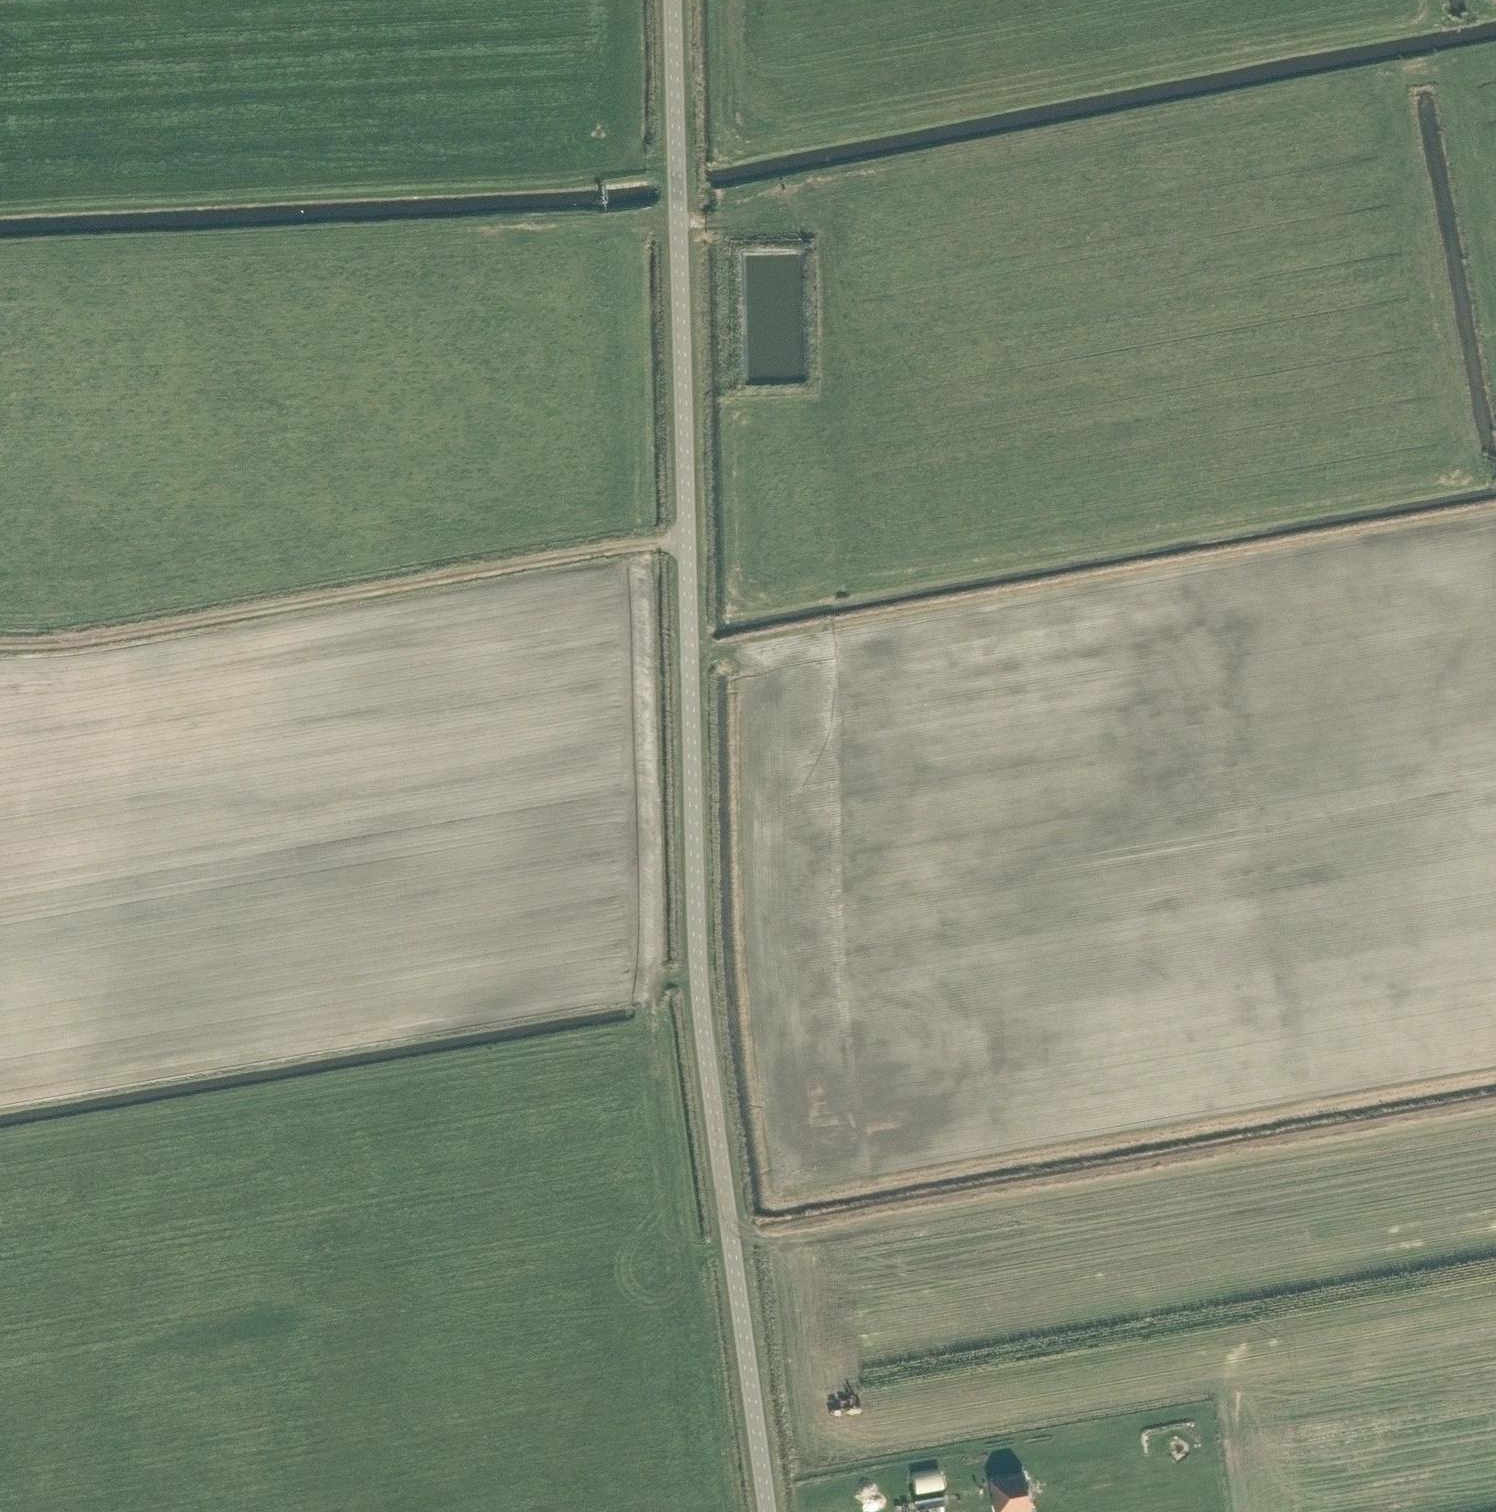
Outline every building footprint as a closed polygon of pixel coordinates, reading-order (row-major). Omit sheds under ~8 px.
[(1001,1480),(1005,1511),(1029,1511),(1041,1510),(1036,1475),(1001,1480)]
